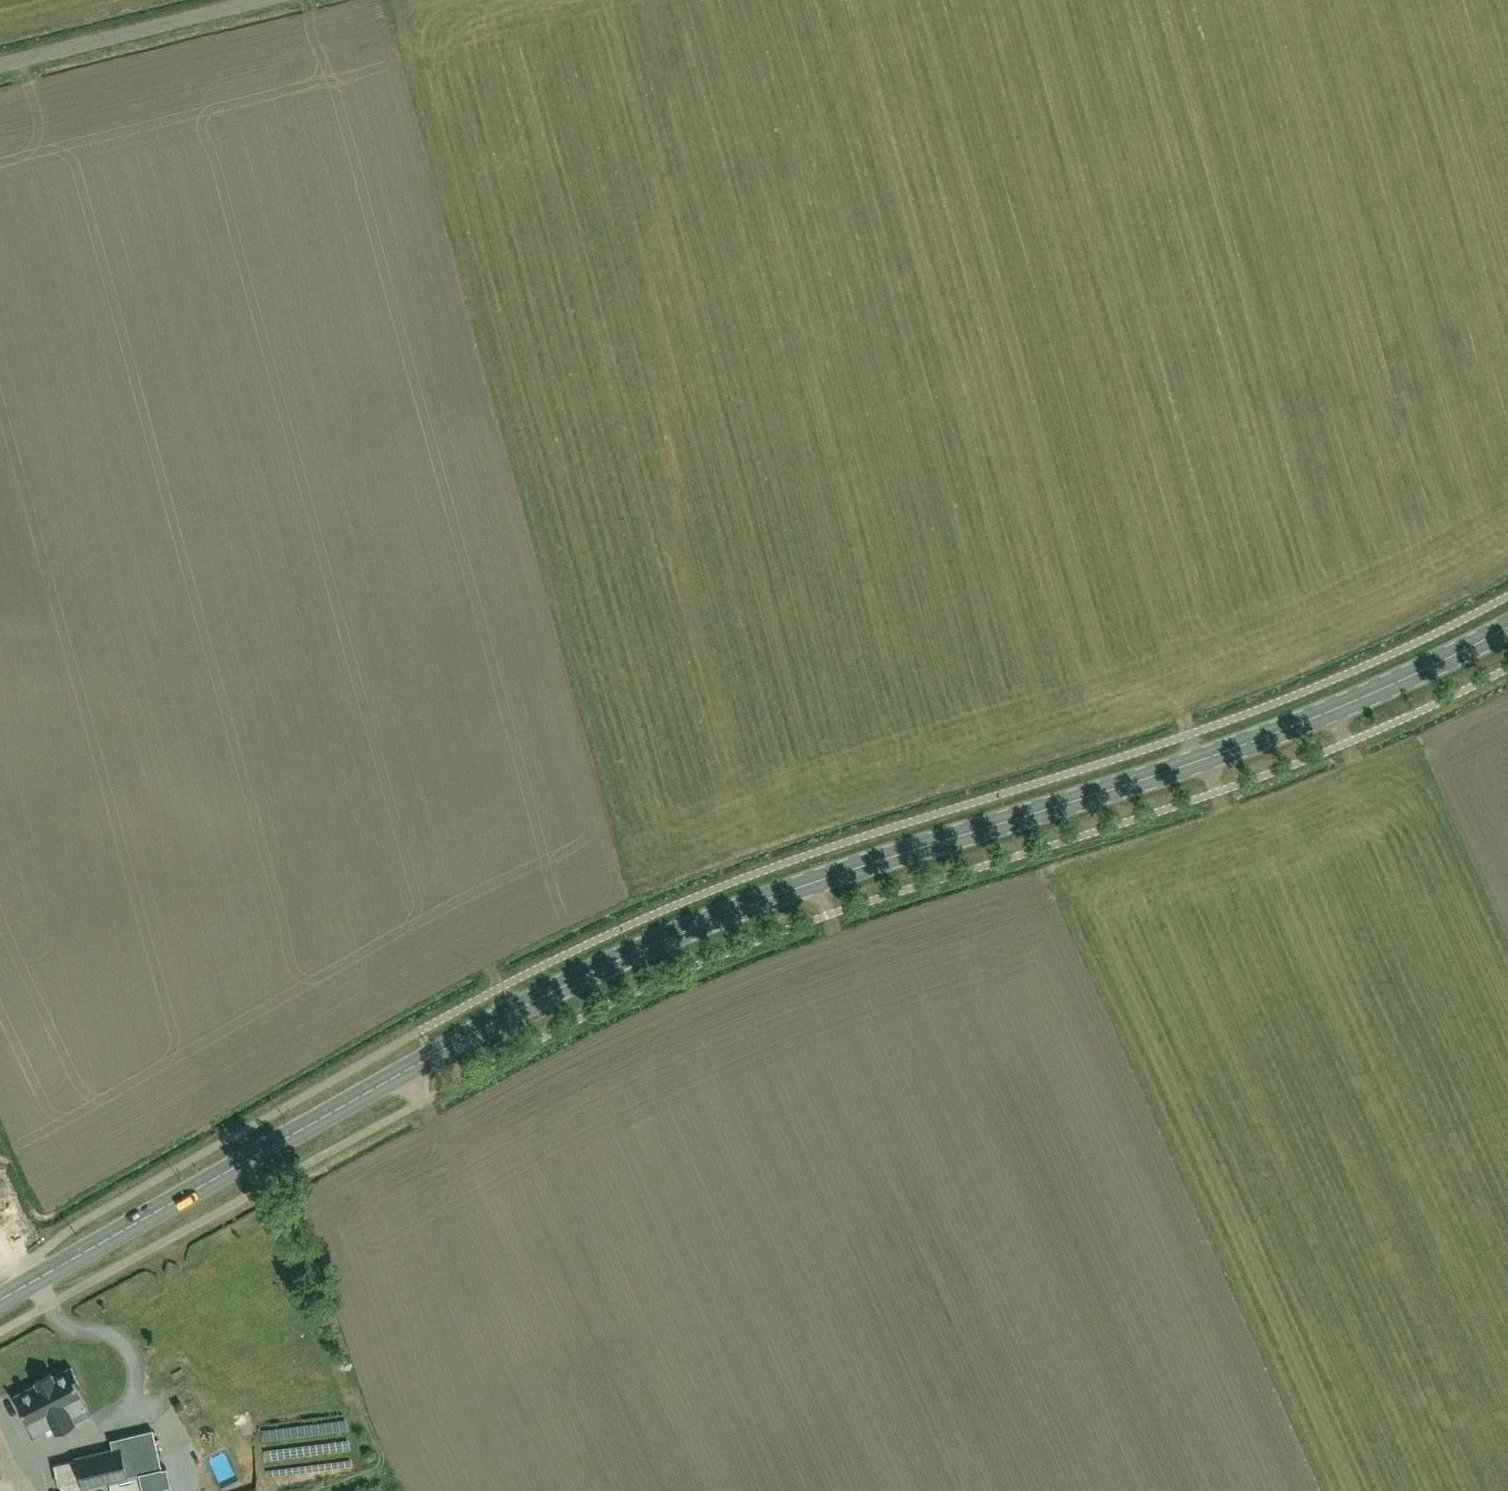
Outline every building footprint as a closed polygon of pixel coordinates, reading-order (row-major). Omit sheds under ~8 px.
[(35,1380),(36,1384),(14,1395),(34,1435),(52,1426),(55,1433),(75,1423),(72,1416),(73,1415),(67,1404),(82,1397),(77,1388),(81,1386),(71,1367),(53,1376),(51,1372),(35,1380)] [(275,1460),(347,1450),(346,1440),(274,1449),(275,1460)] [(121,1447),(75,1457),(76,1459),(54,1464),(58,1485),(60,1485),(62,1490),(71,1490),(83,1488),(83,1487),(128,1476),(121,1447)]
